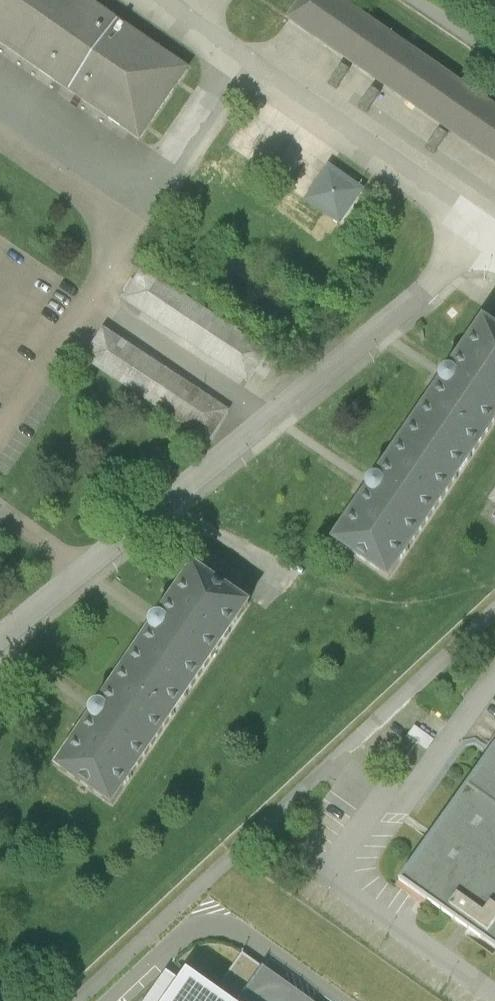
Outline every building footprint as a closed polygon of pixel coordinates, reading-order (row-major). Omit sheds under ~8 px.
[(141,137),(188,69),(89,0),(0,0),(0,39),(141,137)] [(291,21),(494,156),(494,104),(338,0),(305,0),(291,21)] [(146,270),(123,307),(249,386),(272,350),(146,270)] [(344,537),(406,579),(494,448),(494,333),(486,327),(344,537)] [(106,330),(84,364),(209,442),(230,408),(106,330)] [(200,561),(56,774),(121,817),(265,605),(200,561)] [(399,881),(494,948),(494,747),(399,881)] [(169,1000),(292,1000),(300,989),(251,954),(224,992),(192,969),(169,1000)]
